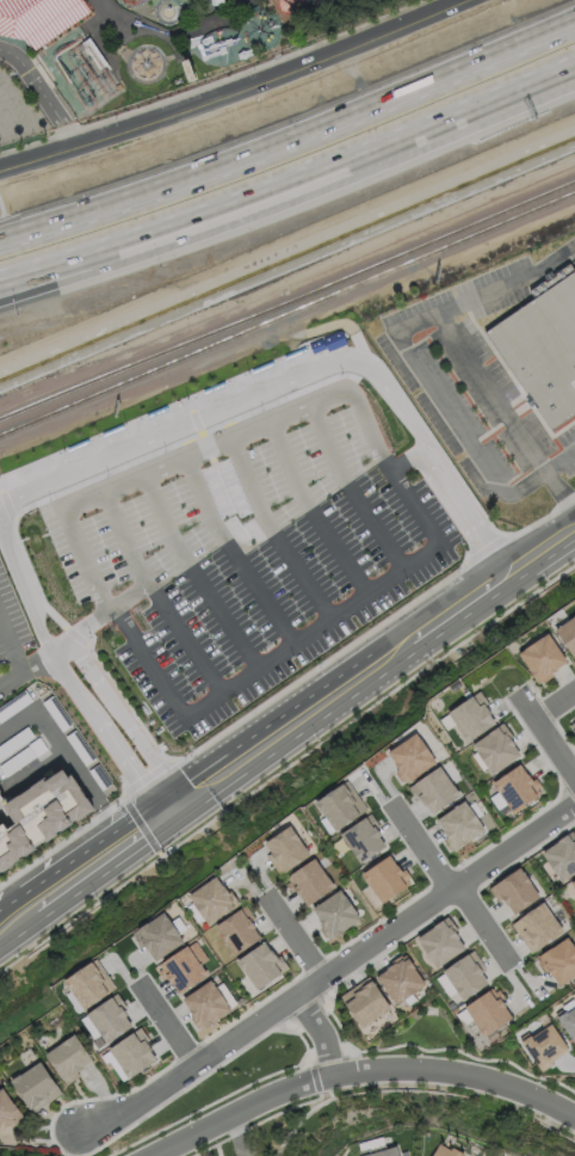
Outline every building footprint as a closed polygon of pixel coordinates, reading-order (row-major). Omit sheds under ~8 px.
[(23,39),(0,35),(0,0),(81,0),(88,11),(30,51),(23,39)] [(106,64),(105,66),(98,69),(80,43),(87,38),(88,37),(106,64)] [(123,47),(117,54),(113,51),(118,44),(123,47)] [(180,61),(188,81),(196,79),(188,59),(180,61)] [(487,332),(554,429),(574,414),(574,272),(487,332)] [(552,627),(574,612),(574,655),(573,657),(552,627)] [(565,662),(557,668),(557,669),(550,674),(551,675),(538,684),(518,653),(523,650),(523,648),(540,637),(542,638),(546,634),(565,662)] [(447,712),(478,691),(486,702),(484,703),(496,722),(466,743),(455,725),(446,730),(439,719),(447,714),(447,712)] [(567,724),(574,718),(574,736),(567,724)] [(491,773),(487,767),(482,770),(471,755),(477,751),(472,745),(489,734),(488,733),(502,724),(505,727),(506,726),(512,736),(509,738),(513,744),(513,745),(519,755),(491,773)] [(388,746),(415,727),(437,761),(407,780),(388,746)] [(431,810),(462,792),(441,764),(413,787),(431,810)] [(491,783),(519,764),(526,774),(527,774),(531,780),(534,777),(540,786),(536,789),(539,793),(511,812),(506,804),(496,810),(489,798),(497,792),(491,783)] [(93,810),(69,775),(67,777),(62,770),(48,780),(44,776),(4,806),(14,823),(6,828),(2,823),(0,824),(0,873),(93,810)] [(367,808),(346,824),(346,825),(335,832),(334,830),(328,834),(320,819),(324,816),(322,811),(321,812),(314,803),(324,795),(324,794),(341,783),(342,783),(347,780),(367,808)] [(483,830),(468,841),(468,842),(453,851),(444,838),(446,836),(441,831),(441,829),(435,819),(464,800),(468,806),(470,807),(481,824),(480,825),(483,830)] [(359,863),(340,834),(370,813),(379,826),(376,829),(381,835),(378,836),(384,846),(359,863)] [(309,854),(279,875),(266,855),(271,853),(264,842),(290,825),(309,854)] [(571,829),(574,835),(574,873),(561,883),(539,850),(571,829)] [(364,871),(382,899),(412,881),(387,854),(364,871)] [(314,857),(327,877),(328,877),(334,887),(307,906),(299,896),(298,896),(293,890),(291,892),(285,884),(289,881),(286,877),(314,857)] [(489,886),(524,867),(540,898),(512,911),(500,896),(493,902),(489,886)] [(215,877),(222,886),(223,885),(228,892),(230,890),(237,900),(236,900),(239,904),(234,906),(235,908),(225,915),(224,914),(209,926),(205,920),(204,920),(203,918),(196,922),(185,908),(193,902),(188,896),(215,877)] [(339,888),(344,894),(345,894),(357,912),(355,912),(359,918),(342,930),(344,930),(334,937),(334,936),(329,940),(327,937),(320,927),(322,926),(317,918),(319,918),(311,908),(339,888)] [(562,930),(530,952),(511,924),(525,914),(525,912),(531,909),(532,909),(542,902),(562,930)] [(260,937),(235,955),(225,941),(224,941),(218,933),(218,931),(215,926),(245,904),(254,918),(251,921),(254,927),(253,928),(260,937)] [(131,933),(146,923),(147,923),(162,912),(166,917),(167,917),(171,922),(178,916),(186,928),(179,933),(179,934),(179,936),(183,941),(155,960),(149,952),(148,952),(143,945),(141,947),(131,933)] [(414,937),(450,916),(465,946),(433,961),(414,937)] [(565,935),(574,949),(574,974),(558,985),(552,976),(551,977),(546,970),(543,972),(536,960),(539,959),(537,954),(565,935)] [(206,973),(179,994),(166,976),(163,978),(157,971),(159,970),(155,966),(186,945),(187,946),(196,940),(208,959),(202,964),(202,966),(206,973)] [(264,941),(270,949),(271,948),(277,957),(279,955),(289,967),(256,990),(242,970),(242,971),(236,960),(264,941)] [(441,971),(450,966),(450,965),(458,958),(459,959),(472,951),(486,970),(480,973),(487,983),(462,1000),(456,990),(447,996),(435,978),(443,973),(441,971)] [(400,955),(401,957),(406,954),(414,967),(425,984),(419,988),(419,989),(412,994),(415,1000),(407,1004),(403,998),(401,1000),(395,1003),(376,976),(387,970),(385,969),(391,964),(390,961),(400,955)] [(64,980),(74,973),(74,972),(80,969),(82,969),(95,958),(116,988),(85,1009),(82,1007),(78,1011),(66,994),(70,990),(64,980)] [(390,1008),(381,1015),(379,1014),(360,1028),(339,996),(367,976),(390,1008)] [(197,1027),(190,1017),(192,1016),(187,1009),(188,1009),(181,998),(210,979),(214,985),(215,985),(227,1003),(227,1004),(230,1009),(202,1029),(198,1026),(197,1027)] [(483,1037),(471,1019),(463,1026),(455,1014),(464,1008),(464,1007),(491,988),(494,992),(499,989),(503,997),(500,1000),(505,1006),(503,1007),(511,1017),(483,1037)] [(131,1025),(124,1031),(124,1032),(115,1038),(115,1037),(105,1043),(100,1034),(93,1039),(80,1019),(86,1015),(85,1014),(117,991),(126,1006),(123,1009),(126,1015),(125,1016),(131,1025)] [(565,1011),(574,1006),(574,1046),(554,1014),(563,1007),(565,1011)] [(568,1049),(550,1060),(552,1063),(540,1071),(518,1038),(527,1032),(531,1037),(550,1023),(568,1049)] [(154,1058),(122,1081),(107,1060),(105,1063),(100,1056),(109,1050),(109,1049),(140,1027),(149,1039),(147,1041),(152,1047),(150,1049),(152,1051),(150,1052),(154,1058)] [(79,1075),(66,1084),(45,1053),(75,1033),(92,1059),(82,1065),(84,1068),(76,1071),(79,1075)] [(104,1043),(97,1047),(92,1041),(99,1037),(104,1043)] [(39,1060),(61,1093),(31,1113),(10,1081),(19,1074),(39,1060)] [(2,1127),(0,1129),(0,1089),(4,1087),(14,1103),(16,1102),(24,1115),(20,1118),(21,1120),(12,1127),(10,1125),(4,1129),(2,1127)] [(396,1145),(399,1155),(358,1155),(357,1151),(359,1150),(357,1143),(382,1136),(385,1149),(396,1145)] [(463,1152),(460,1155),(431,1155),(439,1143),(450,1150),(452,1146),(463,1152)]
